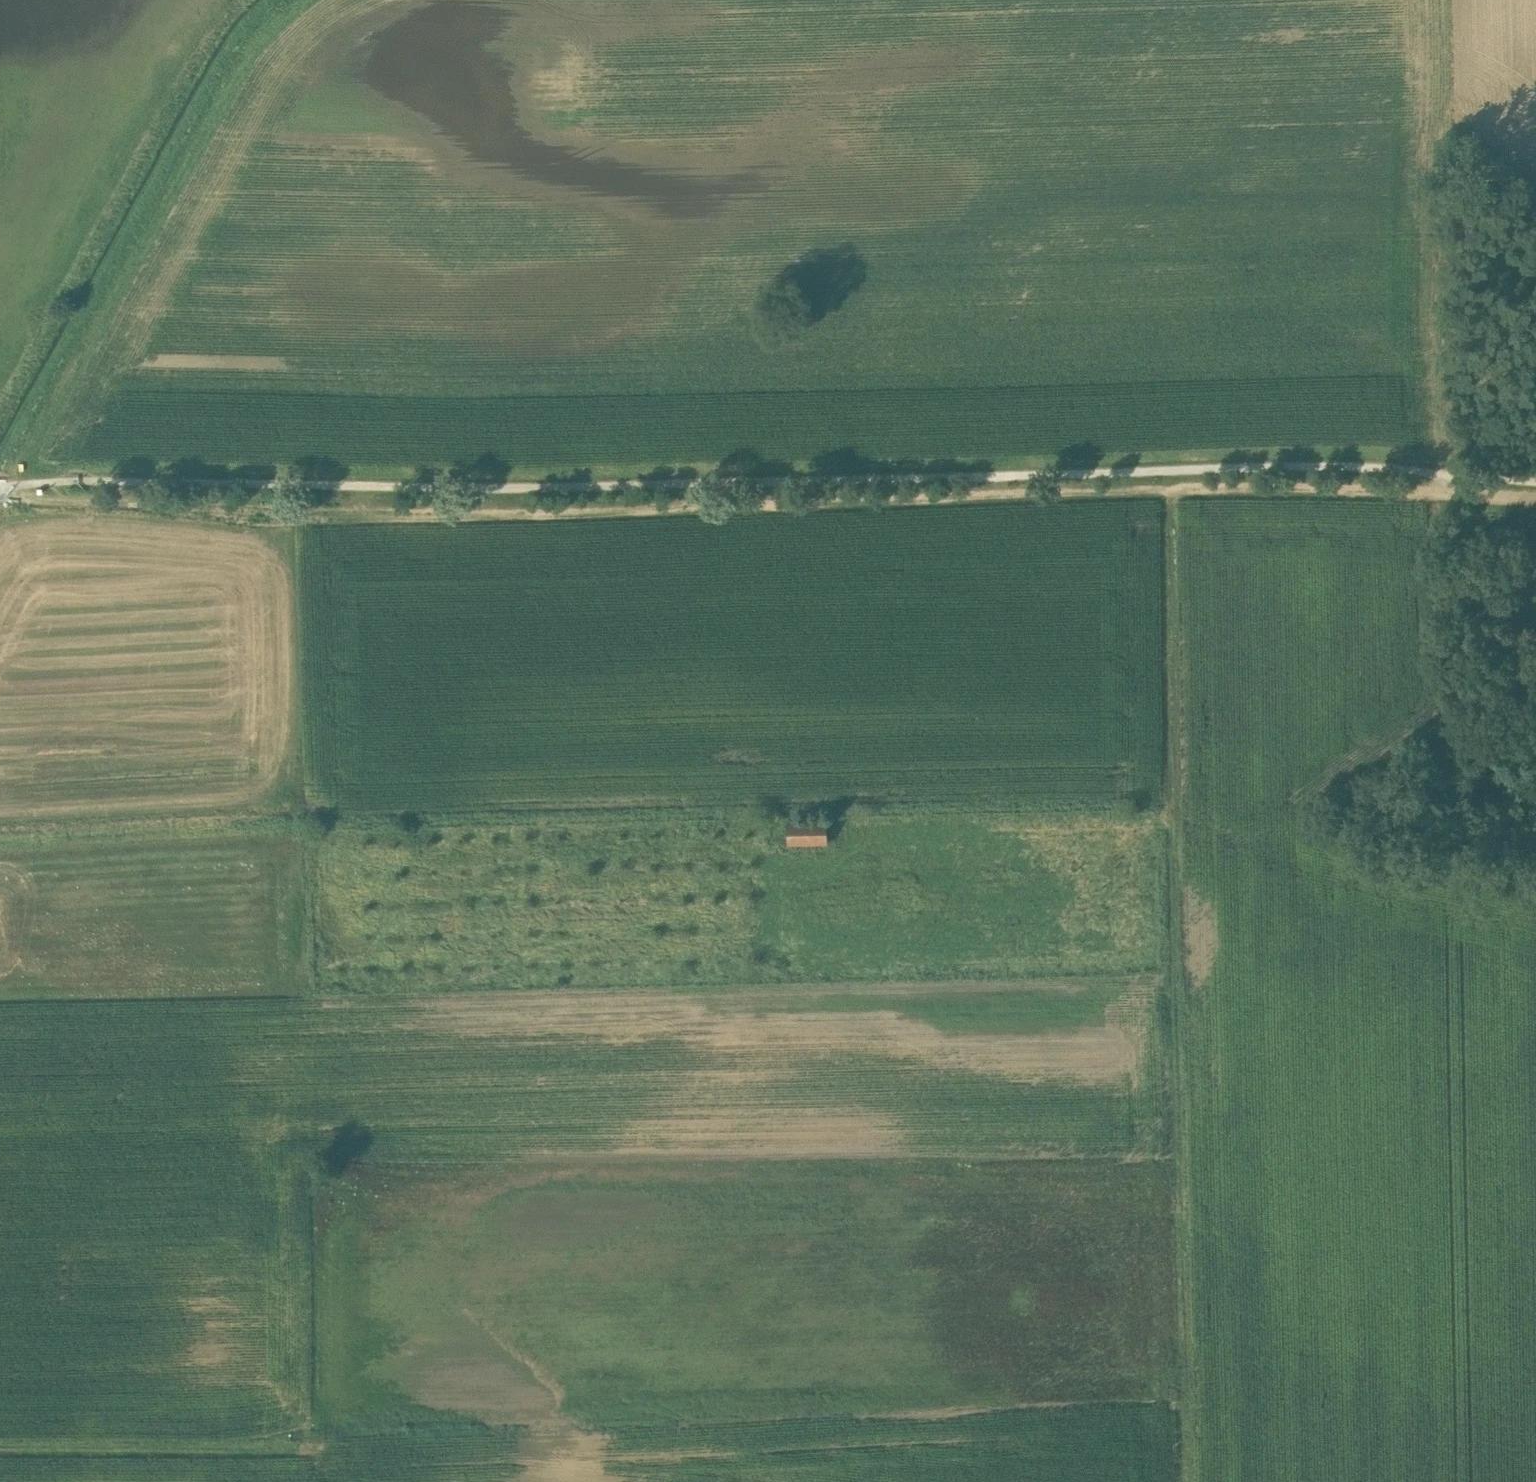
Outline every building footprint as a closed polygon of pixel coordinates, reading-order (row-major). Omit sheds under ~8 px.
[(836,828),(794,829),(795,843),(836,842),(836,828)]
